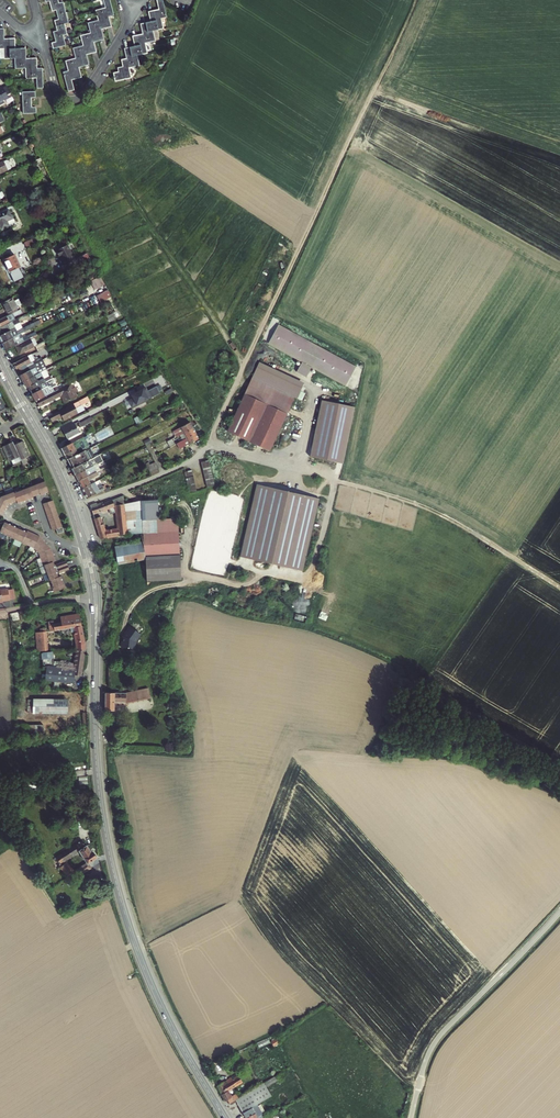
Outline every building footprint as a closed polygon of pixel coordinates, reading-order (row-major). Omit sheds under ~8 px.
[(62,36),(68,34),(68,31),(67,32),(65,24),(68,23),(63,3),(59,4),(58,0),(45,0),(46,3),(49,2),(52,11),(56,10),(59,20),(54,21),(57,31),(53,32),(56,42),(52,43),(53,48),(65,45),(62,36)] [(106,7),(96,10),(99,19),(89,22),(91,32),(82,35),(84,45),(74,48),(76,58),(66,61),(68,71),(63,72),(68,91),(74,90),(71,80),(81,77),(79,68),(89,65),(86,55),(96,52),(93,42),(104,39),(101,30),(111,27),(109,16),(113,14),(110,0),(105,0),(106,7)] [(130,78),(128,68),(139,65),(137,55),(147,53),(145,43),(156,41),(154,31),(164,28),(162,18),(167,17),(163,0),(157,0),(159,9),(148,12),(151,22),(140,24),(143,34),(132,36),(134,44),(125,46),(128,59),(121,60),(123,67),(117,68),(118,73),(113,74),(115,81),(130,78)] [(5,49),(5,59),(15,59),(16,69),(26,69),(26,79),(37,79),(37,88),(43,88),(42,69),(37,69),(37,59),(26,59),(25,49),(15,49),(15,39),(4,39),(4,29),(0,29),(0,49),(5,49)] [(3,88),(0,89),(0,106),(3,104),(2,101),(8,98),(5,92),(3,88)] [(31,98),(35,98),(35,92),(22,93),(23,114),(36,113),(36,108),(31,108),(31,98)] [(14,167),(11,161),(9,163),(8,160),(5,161),(3,157),(0,159),(0,174),(14,167)] [(0,223),(3,228),(8,226),(6,221),(12,218),(8,210),(0,214),(0,223)] [(25,241),(28,248),(41,242),(38,236),(25,241)] [(67,245),(55,251),(58,257),(60,257),(64,265),(67,264),(69,269),(77,265),(74,260),(67,245)] [(87,254),(74,260),(77,265),(89,259),(87,254)] [(10,257),(3,260),(9,273),(13,271),(14,274),(18,272),(17,269),(21,268),(15,256),(11,259),(10,257)] [(101,275),(91,281),(96,289),(106,284),(101,275)] [(98,294),(100,301),(112,297),(110,289),(98,294)] [(13,302),(12,298),(3,303),(8,313),(9,315),(13,313),(18,311),(17,309),(18,309),(21,306),(18,299),(13,302)] [(9,323),(10,323),(8,320),(22,313),(20,309),(18,311),(13,313),(9,315),(0,319),(0,328),(9,323)] [(120,309),(113,313),(116,318),(123,314),(123,313),(120,309)] [(26,315),(14,320),(16,324),(28,318),(26,315)] [(0,336),(0,338),(2,343),(18,336),(24,332),(22,329),(17,332),(12,321),(10,323),(9,323),(0,328),(0,334),(1,335),(0,336)] [(18,330),(24,326),(21,321),(16,325),(18,330)] [(353,366),(276,324),(266,342),(300,361),(310,366),(343,384),(353,366)] [(19,339),(18,336),(2,343),(6,350),(15,346),(27,340),(26,337),(21,339),(21,338),(19,339)] [(27,340),(15,346),(20,354),(33,348),(30,341),(36,338),(35,336),(27,340)] [(35,346),(38,351),(44,348),(42,342),(35,346)] [(18,369),(32,362),(44,356),(43,354),(31,360),(29,356),(13,363),(17,370),(18,369)] [(310,366),(300,361),(295,370),(305,375),(310,366)] [(19,372),(34,365),(32,362),(18,369),(19,372)] [(40,365),(35,368),(21,375),(20,376),(23,382),(34,377),(32,373),(46,367),(44,363),(40,365)] [(21,375),(35,368),(34,365),(19,372),(21,375)] [(32,373),(34,377),(41,373),(48,370),(46,367),(32,373)] [(30,390),(52,379),(51,376),(44,379),(41,373),(34,377),(23,382),(27,388),(29,387),(30,390)] [(30,390),(33,394),(53,384),(56,383),(53,378),(52,379),(30,390)] [(252,379),(226,434),(270,454),(295,400),(252,379)] [(47,396),(36,401),(39,406),(50,401),(62,395),(65,403),(78,397),(76,393),(79,392),(76,387),(73,388),(71,383),(67,386),(59,389),(62,394),(50,400),(47,396)] [(36,401),(47,396),(49,395),(47,391),(53,388),(54,387),(53,384),(33,394),(36,401)] [(148,390),(146,387),(132,394),(134,398),(129,400),(132,407),(151,397),(159,393),(156,386),(148,390)] [(62,394),(59,389),(55,392),(49,395),(47,396),(50,400),(62,394)] [(88,397),(79,402),(78,403),(79,406),(82,412),(85,410),(82,405),(81,406),(80,404),(89,400),(88,397)] [(340,462),(353,406),(319,398),(307,455),(340,462)] [(61,416),(62,417),(64,421),(78,414),(82,412),(79,406),(78,403),(64,410),(66,414),(61,416)] [(64,410),(50,417),(52,421),(58,418),(59,419),(62,417),(61,416),(66,414),(64,410)] [(180,435),(193,428),(190,422),(177,429),(178,431),(180,435)] [(63,430),(68,439),(79,433),(75,424),(63,430)] [(104,438),(114,434),(111,425),(101,430),(104,438)] [(183,440),(196,433),(193,428),(180,435),(183,440)] [(197,440),(199,439),(196,433),(183,440),(186,445),(197,440)] [(81,434),(80,435),(69,441),(70,444),(83,437),(81,434)] [(83,437),(70,444),(61,449),(65,456),(67,460),(84,452),(86,451),(90,449),(85,440),(86,438),(87,437),(86,436),(85,436),(83,437)] [(21,460),(13,443),(11,440),(6,443),(7,444),(4,446),(13,465),(21,460)] [(13,443),(21,460),(29,456),(22,441),(19,443),(18,441),(13,443)] [(171,448),(172,451),(175,450),(174,449),(183,444),(182,442),(171,448)] [(72,469),(89,461),(84,452),(67,460),(72,469)] [(91,460),(89,461),(72,469),(75,476),(90,468),(89,465),(97,461),(97,463),(105,458),(103,454),(91,460)] [(157,469),(154,463),(147,467),(150,473),(157,469)] [(214,486),(209,464),(202,467),(207,487),(214,486)] [(90,468),(75,476),(78,481),(96,472),(93,467),(90,468)] [(78,481),(82,489),(90,485),(89,480),(98,475),(96,472),(78,481)] [(196,492),(192,472),(185,476),(189,493),(196,492)] [(36,495),(40,494),(40,495),(48,492),(44,481),(33,485),(21,489),(13,492),(13,490),(4,493),(0,494),(0,514),(3,515),(6,508),(8,505),(9,504),(17,501),(17,504),(25,501),(33,498),(33,496),(36,495)] [(87,498),(97,493),(104,490),(102,486),(97,489),(95,483),(94,483),(90,485),(82,489),(87,498)] [(320,499),(258,485),(242,557),(303,571),(320,499)] [(124,512),(123,505),(122,496),(111,501),(103,504),(102,503),(97,505),(96,503),(90,506),(93,515),(98,513),(107,510),(110,515),(115,513),(117,529),(106,532),(105,530),(103,531),(99,518),(94,519),(100,539),(127,534),(124,512)] [(43,504),(48,519),(49,523),(52,530),(55,529),(57,534),(63,532),(52,500),(43,504)] [(123,505),(124,512),(127,534),(141,534),(140,513),(144,513),(147,513),(147,521),(154,521),(154,501),(141,502),(134,503),(123,505)] [(154,534),(154,521),(147,521),(147,513),(144,513),(146,531),(147,534),(148,534),(154,534)] [(30,545),(34,547),(34,548),(37,551),(39,553),(40,553),(41,556),(40,557),(43,565),(46,573),(49,580),(50,580),(54,592),(66,588),(61,576),(59,576),(58,574),(57,571),(59,570),(60,573),(69,569),(67,565),(66,561),(56,564),(57,567),(55,567),(54,565),(53,562),(54,561),(53,558),(54,558),(52,552),(51,549),(49,549),(47,547),(48,546),(45,542),(42,538),(41,539),(38,537),(39,536),(35,534),(30,532),(29,533),(27,532),(19,528),(12,525),(4,521),(0,530),(0,533),(7,536),(14,539),(22,543),(30,546),(30,545)] [(148,534),(149,556),(143,557),(143,558),(142,558),(143,580),(177,579),(176,521),(154,521),(154,534),(148,534)] [(147,545),(113,551),(116,564),(142,558),(143,558),(143,557),(149,556),(147,545)] [(0,589),(0,602),(3,602),(3,601),(10,600),(9,599),(8,589),(8,588),(1,589),(0,589)] [(48,622),(49,632),(71,628),(71,632),(74,632),(76,644),(84,642),(80,619),(79,619),(78,614),(60,617),(61,623),(54,624),(53,621),(48,622)] [(127,626),(123,646),(138,649),(141,629),(127,626)] [(61,663),(61,669),(60,680),(74,681),(75,675),(81,675),(82,666),(84,650),(77,649),(76,649),(74,664),(61,663)] [(45,679),(55,679),(56,668),(54,668),(53,655),(48,655),(42,656),(43,667),(46,667),(45,679)] [(125,695),(100,695),(100,712),(110,712),(110,703),(125,703),(125,695)] [(32,714),(68,714),(68,699),(33,698),(33,700),(32,713),(32,714)] [(44,723),(21,725),(22,735),(45,733),(44,723)] [(71,866),(75,871),(89,860),(86,856),(94,851),(89,844),(88,845),(83,838),(82,839),(78,833),(57,848),(61,854),(72,846),(74,848),(77,846),(85,855),(71,866)] [(62,855),(57,860),(57,861),(56,862),(58,864),(60,863),(65,869),(66,868),(70,865),(62,855)] [(235,1074),(230,1077),(230,1079),(235,1086),(238,1084),(240,1083),(235,1074)] [(230,1077),(221,1083),(226,1091),(230,1089),(235,1086),(230,1079),(230,1077)] [(221,1083),(216,1085),(224,1101),(226,1100),(228,1103),(232,1101),(230,1097),(226,1091),(221,1083)] [(262,1085),(258,1087),(266,1098),(268,1097),(262,1085)] [(239,1098),(245,1108),(254,1103),(255,1105),(266,1098),(258,1087),(239,1098)] [(239,1112),(245,1108),(239,1098),(235,1101),(233,1102),(239,1112)] [(243,1117),(260,1117),(263,1117),(261,1114),(257,1107),(255,1105),(254,1103),(245,1108),(239,1112),(240,1114),(241,1114),(243,1117)]
